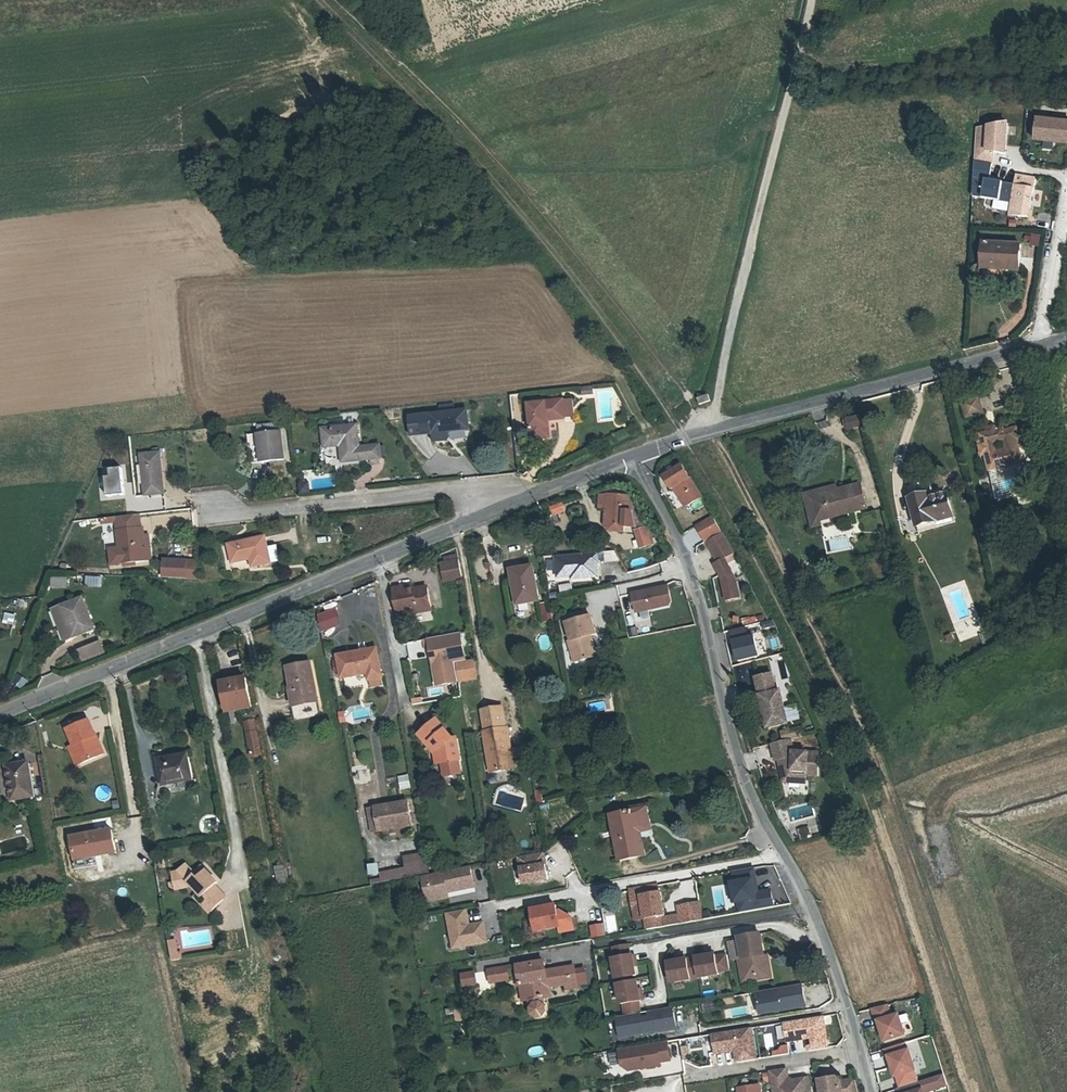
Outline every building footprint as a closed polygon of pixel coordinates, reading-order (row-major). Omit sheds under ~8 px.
[(1040,118),(1037,142),(1066,146),(1066,121),(1040,118)] [(1013,127),(980,124),(971,196),(995,199),(994,209),(1011,211),(1010,216),(1032,219),(1034,205),(1040,206),(1041,191),(1035,190),(1037,177),(1016,174),(1015,183),(991,180),(994,154),(1009,156),(1013,127)] [(1043,247),(1043,235),(1032,235),(1031,246),(1043,247)] [(984,247),(982,273),(995,273),(995,271),(1019,270),(1021,249),(984,247)] [(978,393),(963,398),(967,414),(983,409),(978,393)] [(574,418),(572,399),(564,400),(566,419),(574,418)] [(564,400),(528,405),(533,440),(552,438),(550,422),(566,419),(564,400)] [(457,412),(456,404),(432,407),(433,416),(457,412)] [(434,429),(434,434),(446,433),(471,429),(469,411),(457,412),(433,416),(432,416),(434,429)] [(432,415),(413,418),(415,432),(434,429),(432,416),(432,415)] [(865,425),(862,416),(848,420),(850,429),(865,425)] [(344,462),(372,458),(382,457),(384,457),(382,445),(373,446),(371,425),(324,431),(326,449),(342,446),(344,462)] [(992,477),(1025,469),(1019,444),(1017,435),(1020,434),(1018,426),(1006,429),(1005,426),(998,427),(999,431),(988,433),(987,430),(981,431),(983,442),(979,443),(981,453),(985,452),(992,477)] [(447,442),(446,433),(434,434),(436,444),(447,442)] [(251,445),(260,444),(262,463),(286,461),(283,434),(250,437),(251,445)] [(163,456),(144,458),(148,499),(167,497),(163,456)] [(681,465),(663,476),(672,490),(674,489),(685,508),(701,498),(681,465)] [(110,471),(111,479),(106,479),(108,497),(125,495),(122,469),(110,471)] [(1025,469),(992,477),(999,504),(1031,496),(1025,469)] [(812,498),(839,491),(837,483),(804,492),(813,527),(818,525),(817,521),(812,498)] [(859,485),(839,491),(812,498),(817,521),(865,508),(859,485)] [(597,509),(605,510),(606,494),(598,493),(597,509)] [(605,510),(605,513),(615,513),(615,520),(621,520),(621,526),(634,526),(632,514),(636,512),(635,507),(631,508),(630,496),(622,496),(622,495),(606,494),(605,510)] [(909,499),(916,527),(952,517),(947,495),(922,501),(921,495),(909,499)] [(566,505),(554,510),(557,517),(569,512),(566,505)] [(615,513),(605,513),(603,524),(607,530),(621,530),(621,526),(621,520),(615,520),(615,513)] [(124,565),(147,563),(144,537),(141,515),(119,518),(124,565)] [(954,524),(952,517),(916,527),(918,533),(954,524)] [(644,528),(634,530),(639,547),(651,543),(650,536),(647,537),(644,528)] [(734,556),(722,536),(707,544),(718,564),(714,566),(721,580),(725,602),(737,600),(734,583),(724,560),(734,556)] [(236,565),(255,560),(257,569),(275,565),(268,538),(232,547),(236,565)] [(602,555),(561,558),(563,579),(577,578),(577,581),(602,579),(601,565),(603,565),(602,555)] [(457,560),(441,562),(443,580),(460,577),(457,560)] [(158,562),(157,580),(180,580),(181,563),(158,562)] [(181,563),(180,580),(203,581),(201,564),(181,563)] [(517,589),(520,588),(523,604),(543,601),(538,567),(515,570),(517,589)] [(69,577),(53,578),(53,590),(69,589),(69,577)] [(87,588),(104,589),(104,577),(87,577),(87,588)] [(398,618),(419,614),(418,610),(431,607),(428,590),(415,592),(408,594),(407,588),(393,591),(398,618)] [(671,589),(670,589),(636,598),(640,615),(673,606),(675,603),(671,589)] [(85,603),(64,611),(75,641),(96,633),(85,603)] [(324,633),(343,626),(338,609),(318,616),(324,633)] [(75,641),(64,611),(54,615),(65,644),(75,641)] [(14,626),(17,615),(6,613),(3,623),(14,626)] [(674,619),(676,628),(693,624),(691,615),(674,619)] [(983,616),(952,629),(957,641),(988,627),(983,616)] [(602,638),(596,619),(572,626),(577,644),(575,645),(581,665),(601,660),(595,639),(602,638)] [(750,642),(745,626),(727,632),(730,648),(750,642)] [(456,666),(463,664),(458,636),(423,643),(424,653),(428,652),(431,664),(434,664),(439,688),(459,684),(456,666)] [(347,675),(373,669),(374,676),(387,673),(381,644),(342,653),(347,675)] [(101,647),(80,655),(84,664),(105,656),(101,647)] [(290,666),(294,687),(296,687),(299,703),(320,699),(313,662),(290,666)] [(476,681),(473,662),(463,664),(456,666),(459,684),(476,681)] [(759,693),(779,690),(777,673),(757,676),(759,693)] [(249,679),(227,684),(232,712),(255,708),(249,679)] [(296,687),(294,687),(290,688),(296,719),(323,714),(320,699),(299,703),(296,687)] [(783,692),(763,697),(771,729),(791,724),(783,692)] [(483,721),(486,737),(484,737),(491,776),(515,772),(509,733),(507,733),(503,712),(486,716),(487,720),(483,721)] [(85,767),(86,766),(106,758),(92,723),(71,731),(77,747),(85,767)] [(258,723),(248,725),(254,757),(264,755),(258,723)] [(419,739),(427,750),(432,746),(439,757),(442,769),(443,769),(460,766),(461,766),(457,744),(452,745),(437,725),(419,739)] [(796,752),(793,739),(774,744),(779,760),(784,759),(785,764),(783,766),(787,782),(809,782),(809,774),(820,774),(821,753),(796,752)] [(755,749),(759,762),(772,758),(767,745),(755,749)] [(432,746),(427,750),(434,760),(435,770),(442,769),(439,757),(432,746)] [(85,767),(77,747),(72,749),(80,769),(85,767)] [(189,756),(158,761),(164,790),(194,785),(189,756)] [(30,762),(10,764),(14,798),(35,795),(30,762)] [(460,766),(443,769),(446,782),(463,779),(460,766)] [(409,774),(398,777),(402,791),(413,788),(409,774)] [(108,800),(112,790),(101,786),(98,796),(108,800)] [(409,803),(368,811),(373,833),(413,826),(409,803)] [(204,832),(218,828),(214,815),(201,819),(204,832)] [(637,815),(614,818),(619,865),(639,862),(637,838),(636,834),(649,832),(647,819),(638,820),(637,815)] [(802,842),(812,838),(808,826),(797,831),(802,842)] [(113,833),(99,836),(73,841),(75,856),(73,857),(76,874),(99,870),(97,860),(118,856),(113,833)] [(645,838),(637,838),(639,862),(648,861),(645,838)] [(545,858),(521,863),(526,890),(550,886),(545,858)] [(288,865),(276,866),(278,883),(289,882),(288,865)] [(208,898),(202,904),(213,912),(227,894),(216,885),(219,881),(203,868),(197,876),(186,866),(180,873),(174,874),(176,884),(189,883),(195,889),(198,892),(203,897),(205,896),(208,898)] [(477,891),(473,871),(430,879),(435,904),(451,902),(450,894),(456,893),(456,895),(477,891)] [(760,882),(758,871),(737,874),(745,917),(759,914),(759,915),(778,911),(775,893),(763,895),(760,896),(758,882),(760,882)] [(189,883),(176,884),(177,891),(195,889),(189,883)] [(651,922),(653,933),(666,931),(664,918),(668,918),(664,896),(662,896),(661,889),(635,894),(636,901),(634,901),(635,912),(646,910),(648,922),(651,922)] [(203,897),(198,892),(194,896),(202,904),(208,898),(205,896),(203,897)] [(706,924),(703,907),(683,910),(685,927),(706,924)] [(538,936),(562,932),(558,910),(534,914),(538,936)] [(470,925),(468,913),(450,917),(456,951),(489,945),(485,927),(469,929),(468,925),(470,925)] [(683,928),(681,919),(668,922),(669,930),(683,928)] [(605,924),(592,926),(594,939),(607,937),(605,924)] [(743,945),(746,964),(747,968),(750,984),(771,981),(768,963),(764,939),(743,943),(743,945)] [(746,964),(743,945),(731,948),(734,967),(746,964)] [(631,948),(616,951),(618,962),(616,963),(619,983),(639,979),(636,959),(633,960),(631,948)] [(177,954),(170,955),(172,964),(181,962),(180,956),(177,957),(177,954)] [(718,958),(698,962),(701,981),(720,978),(720,977),(731,975),(729,960),(718,962),(718,958)] [(673,986),(701,981),(698,962),(688,963),(670,967),(673,986)] [(750,984),(747,968),(743,969),(747,988),(775,983),(771,963),(768,963),(771,981),(750,984)] [(534,966),(506,970),(510,989),(516,988),(518,1001),(519,1006),(520,1006),(522,1020),(527,1024),(533,1023),(537,1018),(536,1012),(531,1009),(530,1004),(541,1002),(539,993),(557,990),(557,994),(568,992),(564,971),(536,975),(534,966)] [(495,972),(485,973),(486,981),(496,980),(495,972)] [(486,981),(485,973),(477,974),(479,988),(497,985),(496,980),(486,981)] [(644,1005),(640,985),(625,988),(629,1007),(627,1008),(629,1021),(644,1019),(642,1006),(644,1005)] [(519,1006),(518,1001),(516,988),(510,989),(512,1002),(513,1007),(519,1006)] [(805,991),(760,999),(764,1020),(809,1012),(805,991)] [(749,996),(722,999),(724,1017),(751,1014),(749,996)] [(879,1024),(882,1023),(886,1042),(906,1037),(901,1016),(894,1018),(891,1006),(876,1010),(879,1024)] [(460,1012),(454,1013),(456,1027),(462,1026),(460,1012)] [(677,1033),(673,1014),(644,1019),(629,1021),(619,1023),(621,1039),(633,1038),(633,1041),(677,1033)] [(827,1022),(788,1028),(791,1047),(811,1044),(813,1057),(832,1054),(827,1022)] [(755,1034),(716,1040),(719,1059),(739,1055),(741,1068),(760,1065),(755,1034)] [(888,1051),(890,1059),(893,1058),(899,1078),(901,1077),(919,1071),(912,1051),(910,1052),(907,1044),(888,1051)] [(529,1049),(530,1057),(545,1055),(543,1046),(529,1049)] [(672,1047),(623,1055),(625,1071),(632,1076),(665,1070),(664,1067),(675,1066),(672,1047)] [(713,1066),(720,1064),(717,1053),(711,1054),(713,1066)] [(919,1071),(901,1077),(905,1089),(920,1084),(922,1083),(919,1071)] [(773,1075),(776,1091),(813,1091),(812,1083),(796,1085),(792,1083),(791,1073),(773,1075)] [(925,1091),(930,1091),(950,1086),(947,1075),(922,1083),(920,1084),(923,1091),(925,1091)] [(823,1084),(825,1091),(861,1091),(860,1083),(845,1086),(844,1080),(823,1084)] [(901,1091),(925,1091),(923,1091),(920,1084),(905,1089),(900,1090),(901,1091)]
